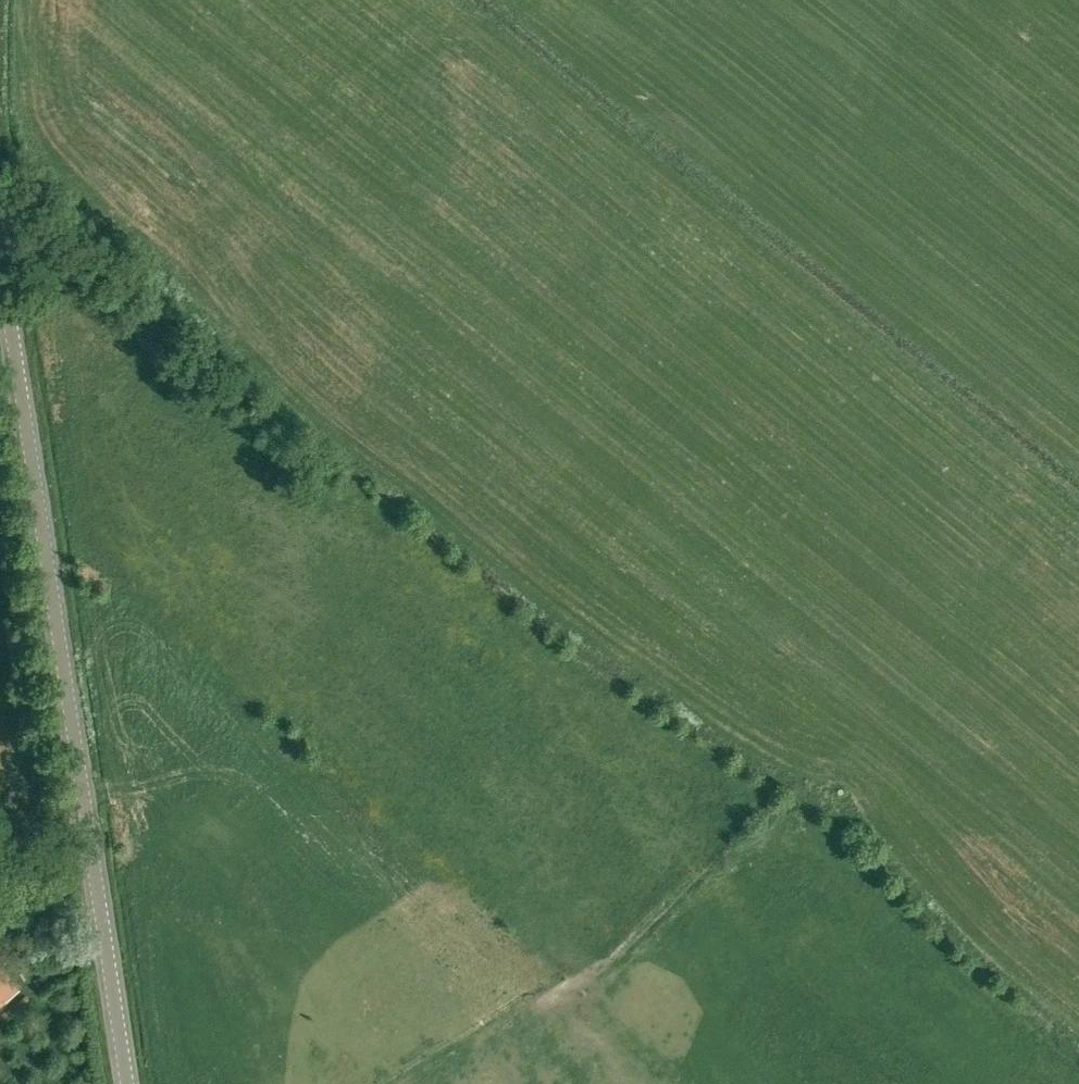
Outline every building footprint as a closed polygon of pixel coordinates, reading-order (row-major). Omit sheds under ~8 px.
[(18,988),(0,964),(0,1001),(18,988)]
